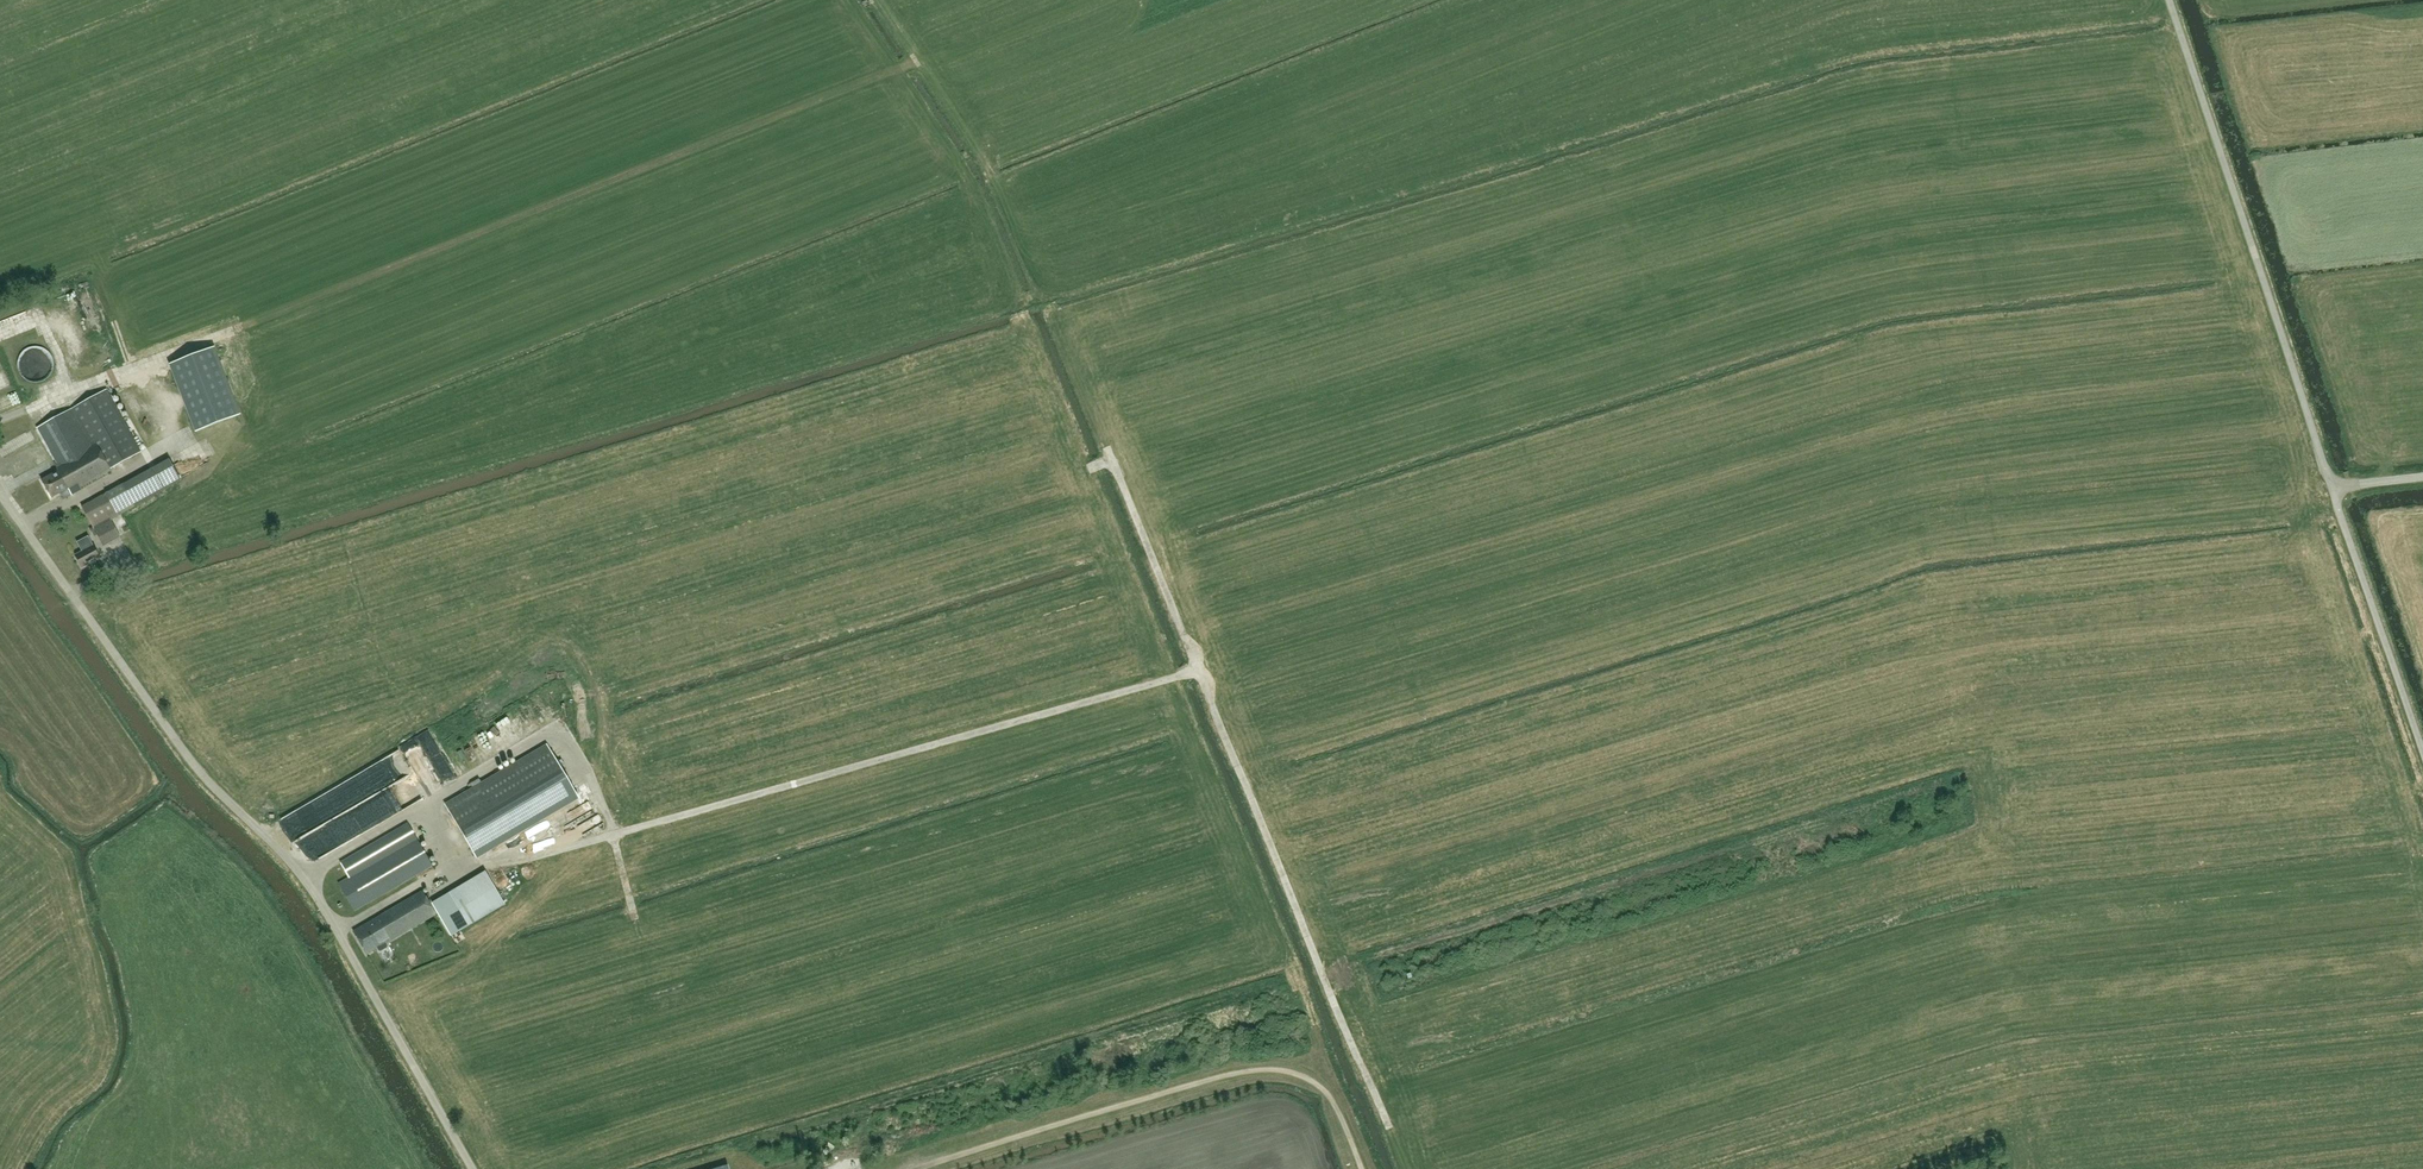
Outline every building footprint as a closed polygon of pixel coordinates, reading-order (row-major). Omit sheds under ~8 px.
[(102,282),(108,279),(104,271),(98,274),(102,282)] [(104,337),(84,339),(86,355),(106,352),(104,337)] [(53,367),(54,366),(54,364),(54,362),(53,361),(53,359),(52,357),(51,355),(50,353),(49,352),(47,350),(46,349),(44,348),(42,347),(40,346),(38,346),(36,346),(34,346),(32,346),(30,347),(29,347),(27,348),(26,349),(24,350),(23,351),(22,352),(21,354),(20,356),(19,357),(18,359),(18,362),(17,364),(17,366),(18,368),(18,370),(19,372),(20,373),(21,375),(22,376),(23,378),(25,379),(26,380),(28,380),(29,381),(31,382),(33,382),(35,382),(37,382),(39,382),(41,381),(43,381),(45,380),(47,379),(48,377),(50,376),(51,374),(52,372),(53,371),(53,369),(53,367)] [(195,431),(240,414),(214,348),(170,365),(195,431)] [(8,384),(4,374),(0,375),(0,388),(8,384)] [(71,410),(38,429),(58,463),(56,464),(59,471),(42,481),(52,498),(69,488),(73,495),(76,493),(75,490),(112,469),(110,467),(141,450),(109,396),(106,390),(71,410)] [(19,407),(16,399),(0,405),(0,406),(3,413),(19,407)] [(30,434),(19,438),(21,446),(32,442),(30,434)] [(201,454),(188,455),(189,470),(202,469),(201,454)] [(106,494),(82,507),(94,529),(103,544),(120,535),(111,520),(118,516),(117,515),(106,494)] [(82,552),(76,555),(82,567),(100,557),(89,536),(77,543),(82,552)] [(547,746),(447,806),(477,858),(578,798),(547,746)] [(371,787),(311,817),(317,831),(377,801),(371,787)] [(355,911),(433,865),(408,824),(341,864),(350,878),(339,885),(355,911)] [(381,952),(387,948),(387,946),(386,944),(436,914),(423,892),(354,932),(367,955),(378,949),(379,951),(381,952)]
